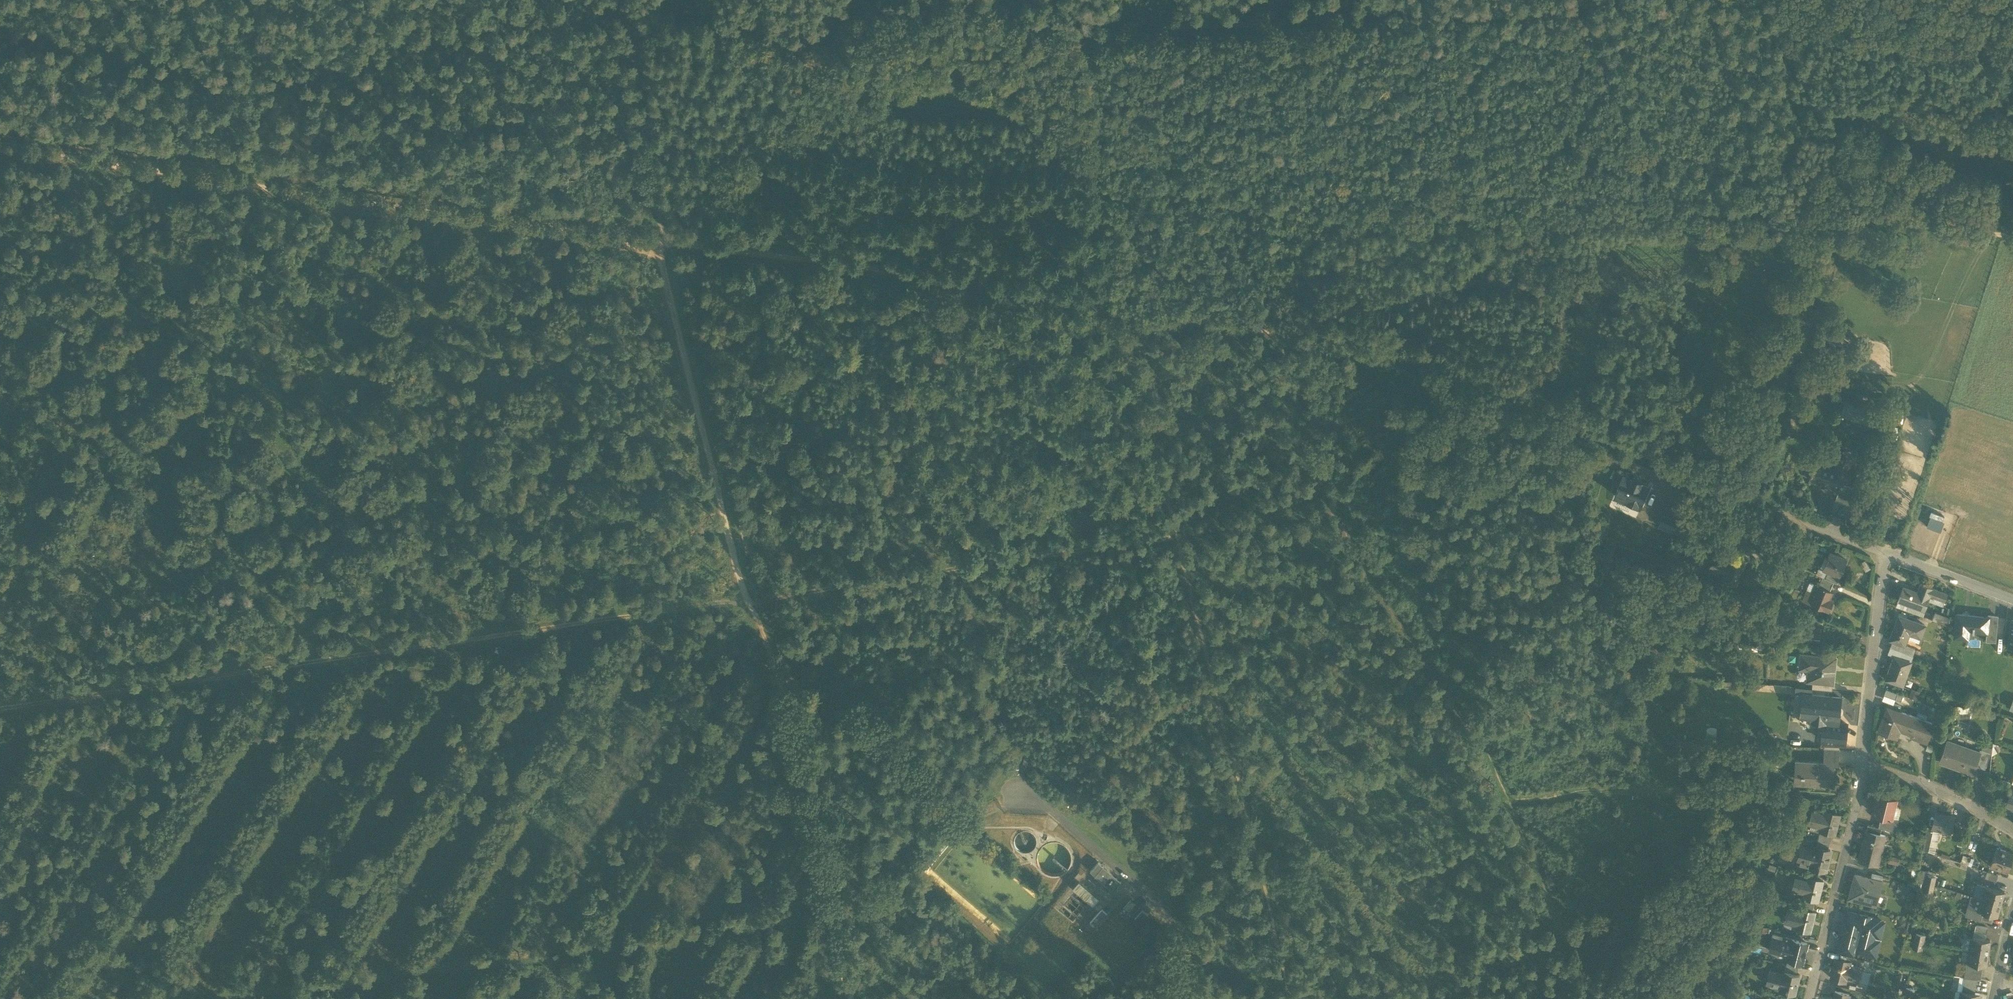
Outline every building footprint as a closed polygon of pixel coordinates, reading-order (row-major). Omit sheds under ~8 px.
[(1842,414),(1866,422),(1869,414),(1845,405),(1842,414)] [(1851,459),(1849,459),(1842,456),(1840,455),(1835,470),(1827,467),(1816,463),(1810,480),(1831,488),(1832,485),(1840,488),(1839,491),(1842,484),(1851,459)] [(1819,456),(1816,463),(1827,467),(1830,460),(1829,458),(1821,455),(1819,456)] [(1880,472),(1889,473),(1890,465),(1882,464),(1872,462),(1871,469),(1880,472)] [(1615,496),(1632,503),(1639,506),(1648,487),(1640,484),(1641,482),(1633,479),(1632,480),(1623,476),(1615,496)] [(1835,500),(1852,506),(1858,490),(1842,484),(1839,491),(1835,500)] [(1628,510),(1630,507),(1632,503),(1615,496),(1612,503),(1628,510)] [(1683,509),(1670,503),(1662,519),(1676,526),(1683,509)] [(1792,563),(1804,569),(1810,554),(1797,549),(1792,563)] [(1825,577),(1837,582),(1847,559),(1829,552),(1822,568),(1828,570),(1825,577)] [(1737,583),(1738,580),(1741,571),(1742,568),(1745,561),(1727,554),(1725,558),(1720,557),(1718,563),(1713,561),(1709,570),(1719,574),(1720,569),(1725,571),(1722,577),(1736,583),(1737,583)] [(1816,573),(1825,577),(1828,570),(1822,568),(1819,566),(1816,573)] [(1746,573),(1741,571),(1738,580),(1753,586),(1758,574),(1747,570),(1746,573)] [(1753,586),(1762,589),(1766,577),(1758,574),(1753,586)] [(1818,585),(1829,589),(1831,584),(1819,579),(1817,584),(1818,585)] [(1898,600),(1924,610),(1930,595),(1944,601),(1947,593),(1921,584),(1918,591),(1921,591),(1920,593),(1918,592),(1903,587),(1898,600)] [(1810,603),(1824,609),(1829,598),(1832,591),(1829,589),(1818,585),(1814,592),(1810,603)] [(1802,600),(1810,603),(1814,592),(1808,590),(1807,593),(1805,592),(1802,600)] [(1833,599),(1829,598),(1824,609),(1829,610),(1833,599)] [(1933,619),(1944,623),(1947,616),(1935,612),(1933,619)] [(1954,637),(1966,638),(1967,628),(1972,629),(1972,631),(1974,631),(1975,629),(1987,631),(1989,617),(1988,617),(1956,613),(1954,637)] [(1986,640),(1995,641),(1996,616),(1988,615),(1988,617),(1989,617),(1987,631),(1986,640)] [(1892,641),(1904,645),(1908,634),(1910,631),(1921,635),(1924,625),(1898,616),(1889,640),(1892,641)] [(2005,632),(2011,632),(2012,624),(2012,619),(2006,619),(2005,632)] [(1800,640),(1818,643),(1820,626),(1801,624),(1800,640)] [(1890,647),(1902,651),(1904,645),(1892,641),(1890,647)] [(1915,649),(1904,645),(1902,651),(1906,653),(1913,655),(1915,649)] [(1900,658),(1902,651),(1890,647),(1888,653),(1894,656),(1900,658)] [(1900,658),(1910,662),(1913,655),(1906,653),(1902,651),(1900,658)] [(1812,681),(1833,683),(1836,657),(1801,653),(1800,666),(1809,667),(1808,680),(1812,681)] [(1885,679),(1902,685),(1911,662),(1910,662),(1900,658),(1894,656),(1885,679)] [(1829,690),(1832,690),(1833,683),(1812,681),(1812,688),(1829,690)] [(1912,687),(1909,695),(1917,698),(1920,690),(1912,687)] [(1903,695),(1886,689),(1884,694),(1895,699),(1901,701),(1903,695)] [(1809,719),(1824,721),(1835,722),(1837,709),(1839,709),(1840,697),(1806,693),(1804,712),(1801,712),(1801,720),(1809,721),(1809,719)] [(1895,699),(1884,694),(1882,700),(1893,704),(1895,699)] [(1912,736),(1913,737),(1920,719),(1888,707),(1879,730),(1891,734),(1894,727),(1913,734),(1912,736)] [(1932,724),(1920,719),(1913,737),(1926,742),(1932,724)] [(1847,723),(1835,722),(1824,721),(1822,739),(1845,742),(1847,723)] [(1941,761),(1972,773),(1975,765),(1979,755),(1977,754),(1963,749),(1964,747),(1948,741),(1941,761)] [(1831,763),(1838,764),(1839,748),(1824,747),(1823,762),(1831,762),(1831,763)] [(1975,765),(1985,769),(1991,752),(1980,748),(1977,754),(1979,755),(1975,765)] [(1804,782),(1833,784),(1834,774),(1830,774),(1831,763),(1831,762),(1823,762),(1795,760),(1794,773),(1801,774),(1801,776),(1804,776),(1804,782)] [(1794,782),(1804,782),(1804,776),(1801,776),(1801,774),(1794,773),(1794,782)] [(1732,784),(1739,784),(1740,775),(1732,774),(1732,784)] [(1881,815),(1892,818),(1892,817),(1896,799),(1878,795),(1877,801),(1876,800),(1874,807),(1875,807),(1874,813),(1881,815)] [(1810,822),(1811,823),(1821,825),(1820,830),(1832,833),(1834,834),(1839,814),(1825,810),(1824,814),(1812,811),(1810,822)] [(1932,827),(1933,827),(1939,828),(1950,831),(1953,815),(1935,811),(1932,826),(1932,827)] [(1881,815),(1878,826),(1881,827),(1896,831),(1899,819),(1892,817),(1892,818),(1881,815)] [(1050,819),(1057,824),(1059,822),(1053,816),(1050,819)] [(1971,830),(1977,832),(1979,820),(1973,818),(1971,830)] [(1820,831),(1820,830),(1821,825),(1811,823),(1809,828),(1820,831)] [(1880,833),(1881,827),(1878,826),(1868,824),(1866,830),(1880,833)] [(1922,848),(1928,849),(1930,839),(1933,827),(1932,827),(1932,826),(1927,825),(1924,838),(1922,848)] [(1936,840),(1939,828),(1933,827),(1930,839),(1936,840)] [(1820,831),(1817,839),(1829,842),(1832,833),(1820,830),(1820,831)] [(1858,860),(1878,865),(1878,864),(1875,863),(1878,850),(1882,850),(1885,834),(1880,833),(1866,830),(1858,860)] [(1014,838),(1013,845),(1016,851),(1021,854),(1028,855),(1034,851),(1036,845),(1035,838),(1031,833),(1025,831),(1018,833),(1014,838)] [(1828,848),(1829,842),(1817,839),(1816,845),(1828,848)] [(1934,852),(1936,840),(1930,839),(1928,849),(1934,852)] [(1037,852),(1035,859),(1036,867),(1040,873),(1046,877),(1054,879),(1061,877),(1067,872),(1071,865),(1071,858),(1068,851),(1063,845),(1056,843),(1049,843),(1042,846),(1037,852)] [(1811,865),(1825,868),(1830,848),(1828,848),(1816,845),(1815,849),(1803,846),(1801,857),(1812,860),(1811,865)] [(1990,865),(2006,871),(2012,852),(1997,846),(1990,865)] [(1959,861),(1973,866),(1976,858),(1960,852),(1959,861)] [(1091,870),(1113,890),(1121,881),(1099,861),(1091,870)] [(1985,876),(1995,880),(1997,874),(1987,871),(1985,876)] [(1872,873),(1871,878),(1881,881),(1883,876),(1872,873)] [(1855,874),(1849,898),(1870,903),(1873,892),(1878,893),(1881,881),(1871,878),(1855,874)] [(1932,875),(1930,882),(1940,885),(1942,877),(1932,875)] [(1815,899),(1817,900),(1822,880),(1808,877),(1807,881),(1796,877),(1792,888),(1805,892),(1803,896),(1815,899)] [(1073,888),(1093,905),(1099,898),(1079,881),(1073,888)] [(1087,886),(1100,897),(1104,891),(1091,881),(1087,886)] [(1939,893),(1940,885),(1930,882),(1929,892),(1939,893)] [(1974,895),(1984,898),(1987,886),(1985,885),(1978,883),(1974,895)] [(1897,890),(1908,893),(1910,887),(1898,884),(1897,890)] [(2004,891),(1987,886),(1984,898),(2000,903),(2004,891)] [(917,893),(921,897),(927,892),(923,888),(917,893)] [(1089,903),(1075,891),(1061,908),(1074,920),(1089,903)] [(1873,892),(1870,903),(1876,904),(1878,893),(1873,892)] [(1980,917),(1982,911),(1980,910),(1984,898),(1974,895),(1972,894),(1966,914),(1980,918),(1980,917)] [(1803,896),(1802,902),(1813,904),(1815,899),(1803,896)] [(1128,911),(1132,915),(1140,906),(1131,898),(1124,906),(1128,910),(1128,911)] [(2000,903),(1984,898),(1980,910),(1982,911),(1993,914),(1996,915),(1997,915),(2000,903)] [(1812,911),(1813,904),(1802,902),(1800,908),(1812,911)] [(1102,908),(1090,922),(1096,926),(1107,913),(1102,908)] [(1795,927),(1809,930),(1814,912),(1812,911),(1800,908),(1799,913),(1788,909),(1785,920),(1796,923),(1795,927)] [(1134,918),(1142,925),(1150,916),(1143,909),(1134,918)] [(1853,940),(1851,949),(1854,949),(1870,954),(1879,919),(1848,911),(1846,920),(1843,920),(1840,931),(1843,932),(1841,937),(1853,940)] [(1980,917),(1992,920),(1993,914),(1982,911),(1980,917)] [(1870,954),(1854,949),(1853,951),(1876,957),(1886,920),(1879,919),(1870,954)] [(1974,930),(1986,932),(1987,926),(1976,924),(1974,930)] [(1920,930),(1919,940),(1929,942),(1930,931),(1920,930)] [(1973,936),(1986,938),(1986,932),(1974,930),(1973,936)] [(1799,961),(1802,962),(1807,942),(1773,933),(1770,948),(1789,953),(1788,958),(1799,961)] [(1973,936),(1971,949),(1988,951),(1990,939),(1986,938),(1973,936)] [(1853,940),(1841,937),(1838,951),(1840,952),(1852,955),(1853,951),(1854,949),(1851,949),(1853,940)] [(1927,949),(1929,942),(1919,940),(1918,947),(1927,949)] [(1986,964),(1988,951),(1971,949),(1969,961),(1982,963),(1986,964)] [(1839,957),(1851,960),(1852,955),(1840,952),(1839,957)] [(1830,976),(1845,980),(1846,976),(1857,979),(1860,968),(1849,965),(1851,960),(1839,957),(1835,956),(1830,976)] [(1788,958),(1786,964),(1798,966),(1799,961),(1788,958)] [(1969,961),(1967,975),(1977,977),(1980,978),(1982,963),(1969,961)] [(1796,972),(1798,966),(1786,964),(1785,969),(1796,972)] [(1779,989),(1794,992),(1799,973),(1796,972),(1785,969),(1784,973),(1771,970),(1769,981),(1780,984),(1779,989)] [(1975,991),(1977,977),(1967,975),(1965,975),(1962,989),(1975,991)] [(1906,986),(1905,993),(1913,995),(1914,987),(1906,986)] [(1962,989),(1956,988),(1954,998),(1961,998),(1962,989)] [(1961,998),(1978,998),(1979,992),(1975,991),(1962,989),(1961,998)] [(1848,997),(1849,993),(1835,990),(1832,998),(1854,998),(1848,997)]
